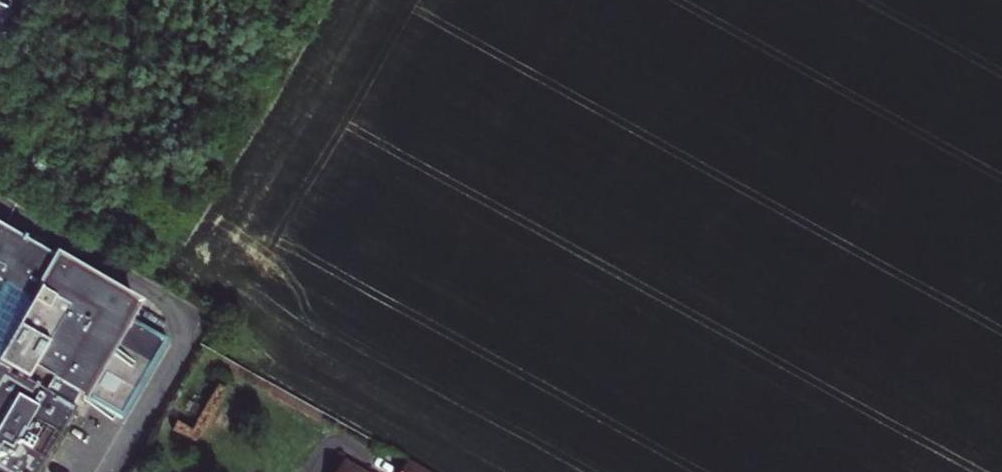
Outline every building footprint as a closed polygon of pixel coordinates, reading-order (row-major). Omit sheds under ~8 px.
[(74,411),(70,409),(78,397),(81,399),(115,341),(135,306),(88,278),(73,270),(0,227),(0,471),(39,471),(74,411)] [(92,272),(77,263),(73,270),(88,278),(92,272)] [(408,460),(401,471),(429,471),(408,460)] [(343,461),(337,471),(361,471),(343,461)]
